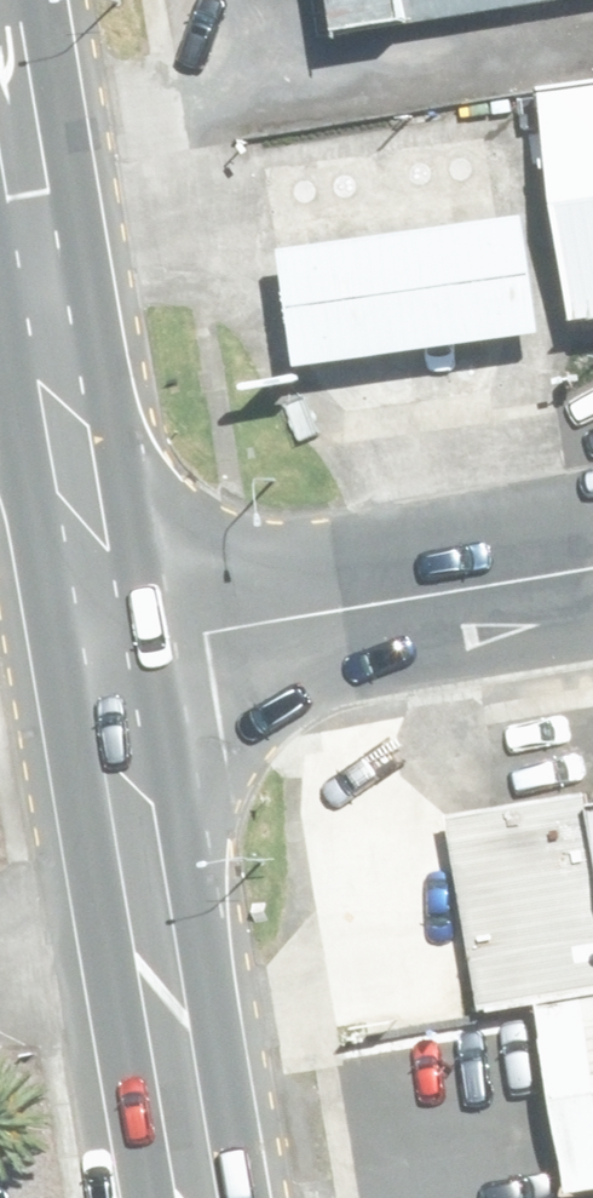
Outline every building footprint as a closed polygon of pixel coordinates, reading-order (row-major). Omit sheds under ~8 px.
[(322,29),(506,0),(317,0),(322,29)] [(545,94),(577,330),(592,328),(592,88),(545,94)] [(419,819),(447,996),(592,973),(592,792),(419,819)] [(514,1005),(543,1184),(592,1176),(592,992),(514,1005)]
